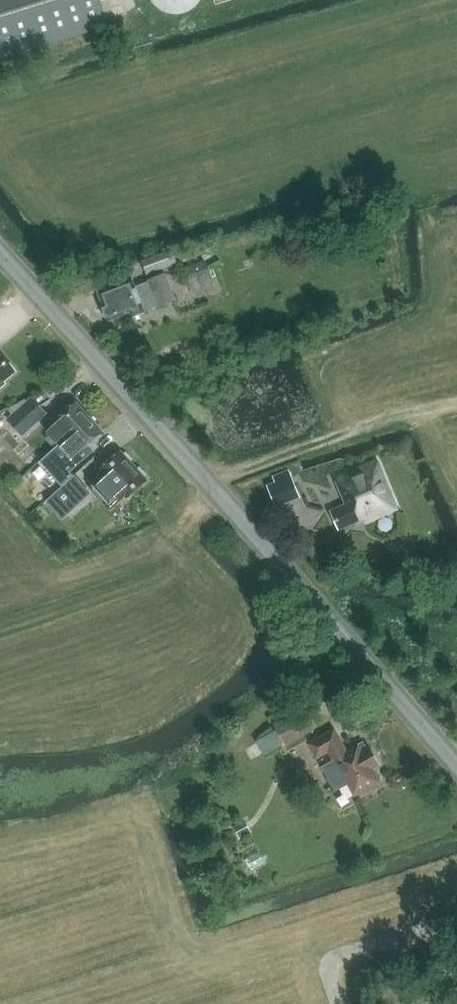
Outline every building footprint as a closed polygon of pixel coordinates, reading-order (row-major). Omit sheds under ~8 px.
[(107,25),(99,0),(0,0),(0,59),(107,25)] [(152,2),(154,5),(156,7),(159,9),(161,10),(164,12),(167,13),(170,13),(173,14),(176,14),(179,14),(183,13),(186,13),(189,11),(191,10),(194,8),(196,6),(199,4),(201,2),(202,0),(150,0),(152,2)] [(176,264),(172,251),(141,262),(145,275),(176,264)] [(210,271),(205,259),(183,267),(188,279),(210,271)] [(134,286),(131,279),(97,291),(108,322),(130,314),(132,318),(173,302),(163,274),(147,280),(148,281),(134,286)] [(5,384),(3,382),(15,371),(2,355),(0,353),(0,388),(5,384)] [(6,419),(15,428),(23,420),(32,429),(48,414),(32,396),(6,419)] [(53,447),(57,443),(88,417),(75,402),(56,419),(60,424),(45,438),(53,447)] [(88,417),(57,443),(67,454),(77,444),(82,449),(102,432),(88,417)] [(147,479),(119,449),(99,468),(104,473),(93,483),(111,503),(122,493),(127,498),(147,479)] [(396,510),(376,461),(334,478),(345,505),(330,511),(337,529),(363,518),(365,523),(396,510)] [(50,496),(65,481),(53,468),(37,483),(50,496)] [(267,485),(275,506),(298,497),(288,470),(273,476),(275,482),(267,485)] [(91,493),(74,474),(65,481),(50,496),(46,499),(63,518),(91,493)] [(67,537),(60,542),(65,549),(72,544),(67,537)] [(450,565),(435,571),(438,579),(453,573),(450,565)] [(286,745),(314,729),(304,710),(275,725),(286,745)] [(332,761),(322,766),(335,790),(347,783),(354,796),(380,782),(373,769),(380,765),(370,746),(362,751),(359,746),(348,752),(335,729),(309,743),(317,758),(328,752),(332,761)] [(267,758),(286,747),(278,733),(259,744),(267,758)] [(252,832),(245,819),(233,826),(240,839),(252,832)]
